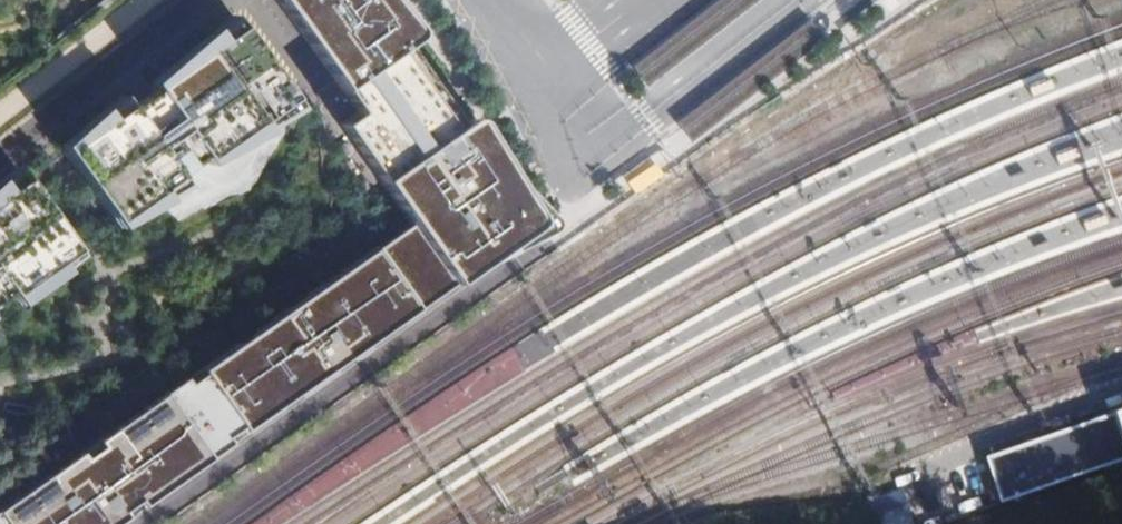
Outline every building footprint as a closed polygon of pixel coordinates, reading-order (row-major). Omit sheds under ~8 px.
[(343,94),(395,51),(405,43),(409,41),(411,38),(413,37),(413,34),(413,31),(413,29),(412,28),(390,0),(276,0),(337,85),(343,94)] [(631,69),(645,87),(756,0),(719,0),(631,69)] [(821,39),(807,21),(675,126),(689,143),(821,39)] [(68,147),(59,153),(66,163),(75,175),(112,226),(134,210),(132,208),(155,192),(170,181),(162,169),(286,80),(245,23),(129,107),(127,104),(120,109),(113,115),(84,136),(68,147)] [(381,186),(448,130),(435,110),(432,105),(428,101),(395,51),(343,94),(357,113),(339,127),(381,186)] [(381,186),(410,227),(453,287),(526,236),(534,230),(536,228),(536,224),(535,221),(506,172),(476,123),(471,120),(469,120),(465,120),(448,130),(381,186)] [(0,188),(0,283),(6,279),(13,289),(68,252),(27,190),(17,177),(0,188)] [(453,287),(410,227),(374,253),(416,313),(453,287)] [(214,365),(168,398),(210,458),(257,425),(305,391),(361,351),(380,339),(398,326),(416,313),(374,253),(355,266),(337,279),(319,291),(315,294),(302,303),(267,328),(214,365)] [(210,458),(168,398),(96,448),(80,460),(0,514),(0,523),(120,523),(210,458)] [(1121,457),(1121,433),(1114,410),(983,457),(999,501),(1121,457)]
